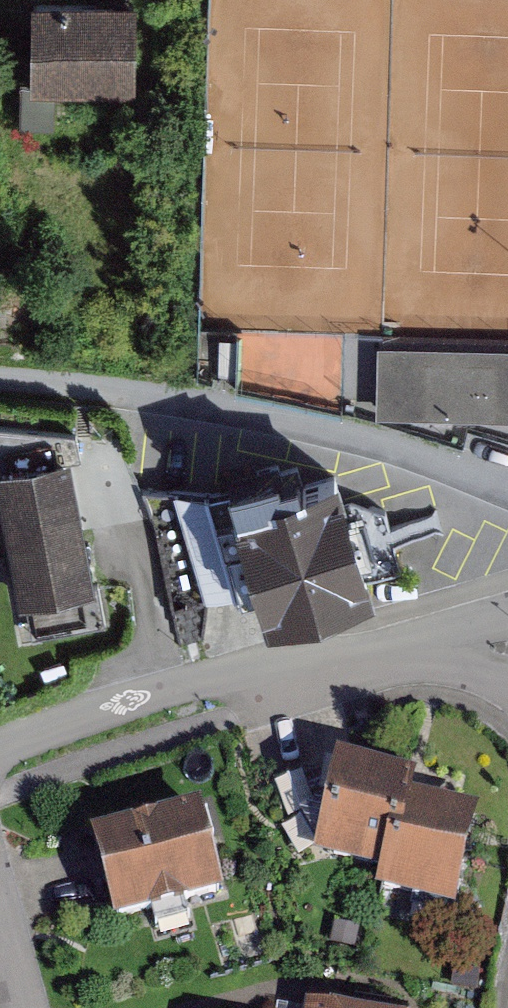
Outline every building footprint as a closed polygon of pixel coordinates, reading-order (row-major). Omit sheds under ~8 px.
[(150,10),(40,4),(36,83),(146,89),(150,10)] [(387,352),(387,415),(507,416),(507,354),(387,352)] [(101,434),(10,453),(39,591),(129,573),(101,434)] [(382,463),(257,496),(278,573),(289,618),(380,595),(372,569),(409,559),(382,463)] [(253,474),(193,475),(227,588),(278,573),(257,496),(253,474)] [(422,881),(453,803),(464,776),(419,758),(411,777),(373,762),(288,786),(309,860),(340,851),(422,881)] [(507,857),(507,825),(453,803),(422,881),(416,894),(482,920),(507,857)] [(218,808),(103,837),(124,922),(239,893),(218,808)] [(410,994),(378,991),(365,1007),(323,1007),(407,1007),(410,994)]
